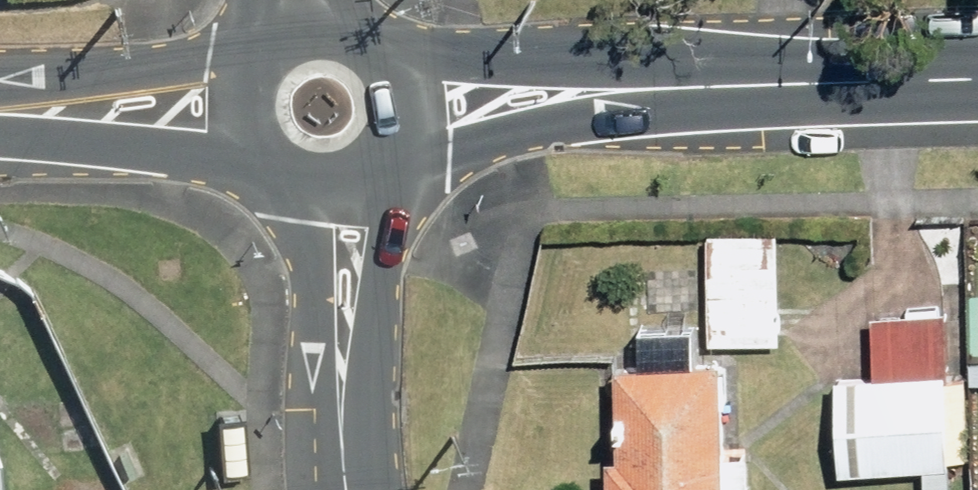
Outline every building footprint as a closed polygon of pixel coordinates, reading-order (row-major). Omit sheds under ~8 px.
[(779,234),(712,232),(709,341),(776,343),(779,234)] [(846,376),(841,468),(927,471),(926,489),(949,489),(951,459),(967,460),(973,373),(944,372),(948,317),(877,312),(873,378),(846,376)] [(720,358),(617,362),(620,453),(609,453),(611,489),(750,489),(749,448),(723,449),(722,401),(728,401),(726,365),(721,365),(720,358)]
